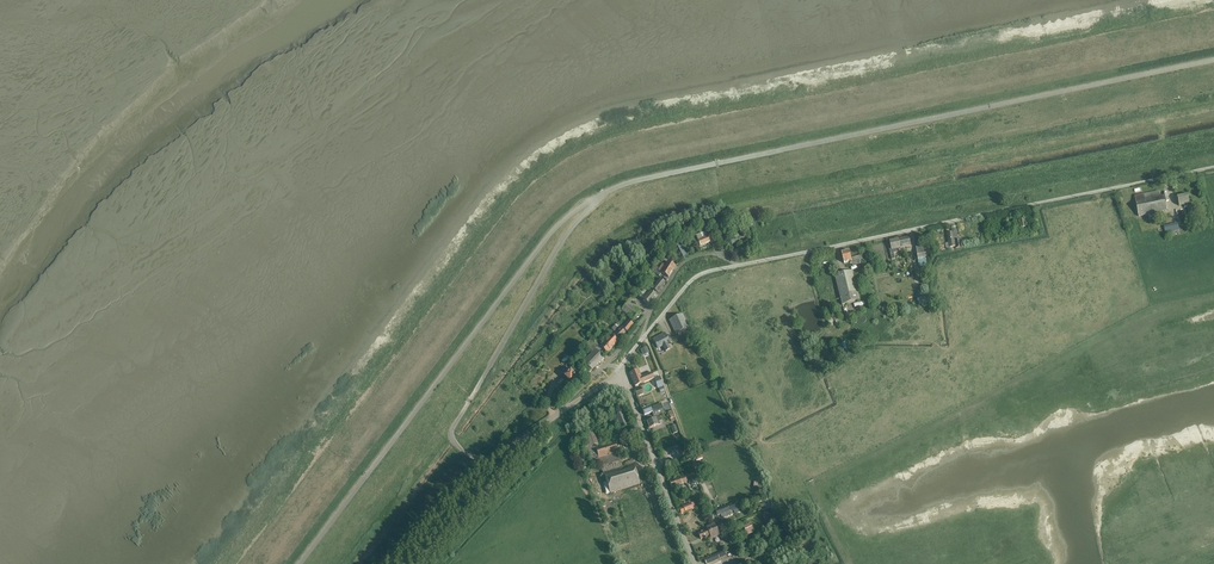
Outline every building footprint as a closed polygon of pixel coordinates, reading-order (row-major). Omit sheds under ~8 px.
[(1159,191),(1135,196),(1138,217),(1149,215),(1150,218),(1156,217),(1156,213),(1167,211),(1164,196),(1160,197),(1159,191)] [(1188,194),(1177,197),(1179,206),(1184,205),(1184,208),(1187,207),(1189,219),(1194,218),(1191,203),(1190,204),(1188,194)] [(1025,219),(1019,220),(1021,232),(1028,231),(1030,231),(1029,228),(1027,228),(1025,219)] [(1177,223),(1164,226),(1166,234),(1179,230),(1177,223)] [(706,234),(710,243),(714,241),(710,232),(706,234)] [(703,234),(700,235),(695,237),(700,247),(710,243),(706,234),(706,233),(703,234)] [(949,243),(950,248),(955,246),(956,249),(962,248),(961,238),(958,239),(957,233),(952,233),(947,234),(949,243)] [(745,243),(743,237),(743,236),(739,237),(739,239),(730,241),(731,244),(729,244),(729,245),(731,245),(731,246),(745,243)] [(909,237),(890,242),(892,250),(890,250),(892,260),(895,259),(894,253),(899,252),(898,249),(911,246),(909,237)] [(678,240),(675,241),(677,245),(676,245),(684,260),(687,258),(678,240)] [(928,244),(916,246),(919,267),(928,266),(928,262),(929,262),(928,257),(929,257),(928,244)] [(864,266),(864,263),(862,255),(851,258),(850,251),(842,253),(844,264),(852,261),(853,266),(862,263),(863,267),(864,266)] [(655,268),(652,272),(659,277),(661,274),(668,279),(675,268),(667,263),(665,267),(662,265),(659,270),(655,268)] [(853,272),(835,276),(842,305),(860,301),(853,272)] [(652,294),(656,297),(658,295),(658,294),(665,285),(658,279),(656,282),(658,283),(654,287),(651,285),(649,288),(654,291),(652,294)] [(656,297),(652,294),(645,289),(642,287),(637,292),(640,295),(638,297),(642,301),(649,307),(657,298),(656,297)] [(628,304),(621,312),(632,322),(639,313),(628,304)] [(682,314),(669,320),(676,334),(689,328),(682,314)] [(627,323),(625,325),(622,329),(621,329),(621,330),(620,329),(614,336),(619,341),(625,334),(626,333),(627,333),(633,325),(628,321),(627,323)] [(664,333),(653,340),(658,349),(662,346),(666,352),(670,349),(668,344),(670,343),(664,333)] [(611,336),(600,348),(607,355),(618,343),(611,336)] [(591,339),(583,348),(586,351),(589,349),(592,353),(583,363),(587,367),(583,371),(587,376),(592,371),(604,359),(595,350),(599,347),(591,339)] [(576,353),(570,361),(573,364),(580,356),(576,353)] [(566,367),(560,374),(563,377),(570,383),(571,384),(572,382),(577,387),(582,382),(570,370),(566,367)] [(635,387),(654,379),(652,373),(641,377),(638,370),(629,374),(635,387)] [(660,377),(654,379),(657,389),(658,389),(660,394),(665,392),(660,377)] [(561,379),(557,384),(560,387),(565,383),(561,379)] [(641,388),(634,390),(637,397),(643,394),(641,388)] [(650,405),(642,408),(644,415),(652,412),(654,417),(664,412),(661,403),(653,406),(653,408),(651,409),(650,405)] [(624,413),(614,417),(619,431),(623,429),(627,441),(632,439),(628,428),(629,427),(624,413)] [(656,418),(646,422),(649,429),(663,423),(662,420),(662,421),(660,415),(655,417),(656,418)] [(598,430),(582,435),(591,465),(600,462),(606,483),(603,484),(606,494),(640,484),(632,461),(626,463),(627,466),(622,467),(614,441),(603,445),(598,430)] [(578,443),(571,445),(578,468),(586,465),(578,443)] [(693,473),(670,482),(672,488),(687,482),(686,481),(688,480),(687,478),(694,475),(693,473)] [(682,507),(679,508),(681,514),(697,508),(694,502),(691,504),(690,502),(682,506),(682,507)] [(736,503),(715,511),(717,516),(720,515),(722,519),(732,515),(731,512),(738,509),(736,503)] [(750,522),(743,526),(747,535),(755,532),(750,522)] [(707,530),(698,534),(700,540),(709,536),(711,538),(719,535),(714,524),(706,528),(707,530)] [(704,560),(706,563),(707,563),(726,555),(724,551),(704,560)]
